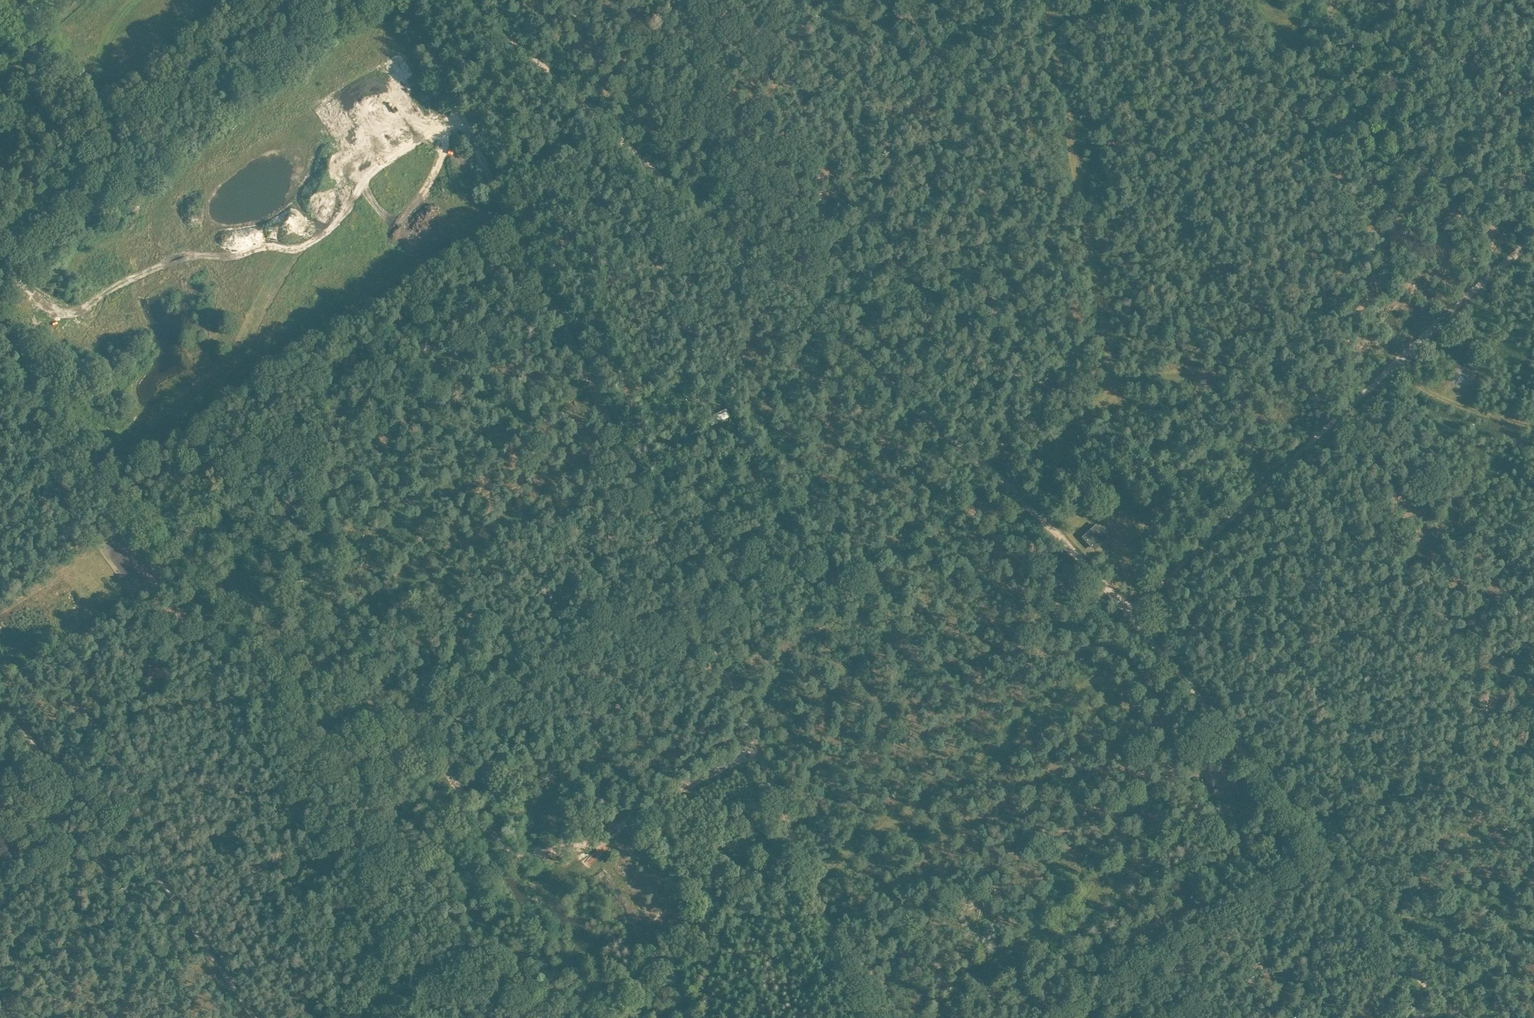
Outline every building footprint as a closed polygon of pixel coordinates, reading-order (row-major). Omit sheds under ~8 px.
[(488,71),(486,68),(481,72),(486,79),(491,76),(494,74),(491,70),(490,71),(489,71),(488,71)] [(531,134),(527,130),(520,135),(523,140),(531,134)] [(126,131),(119,136),(123,141),(122,142),(125,146),(133,140),(126,131)] [(360,354),(364,359),(369,355),(365,351),(360,354)] [(708,390),(714,386),(709,377),(702,382),(708,390)] [(291,410),(294,415),(299,411),(296,406),(291,410)] [(708,419),(711,425),(728,417),(729,416),(726,410),(708,419)] [(766,482),(760,473),(755,476),(761,485),(766,482)] [(45,481),(44,494),(59,495),(60,488),(52,487),(52,486),(51,486),(52,482),(45,481)] [(791,512),(792,505),(783,503),(781,510),(785,511),(786,512),(786,511),(791,512)] [(1104,529),(1103,529),(1103,528),(1102,528),(1101,528),(1100,528),(1099,528),(1098,528),(1096,526),(1086,535),(1087,536),(1085,538),(1087,540),(1086,541),(1092,547),(1092,546),(1094,548),(1096,547),(1097,548),(1107,538),(1105,536),(1106,535),(1106,534),(1106,533),(1106,532),(1106,531),(1105,531),(1105,530),(1104,529)] [(835,576),(839,575),(839,573),(835,574),(835,573),(829,574),(829,584),(835,583),(838,582),(838,580),(835,580),(835,576)] [(390,640),(391,640),(393,639),(394,640),(398,638),(397,637),(399,636),(394,626),(384,631),(390,640)] [(169,634),(173,638),(178,633),(174,629),(169,634)] [(169,669),(149,669),(149,678),(169,678),(169,669)] [(267,706),(261,709),(267,719),(272,716),(272,715),(273,714),(272,712),(271,713),(267,706)] [(335,924),(340,936),(345,934),(340,922),(335,924)] [(1322,961),(1313,964),(1317,976),(1326,974),(1322,961)] [(393,976),(391,974),(385,978),(388,982),(396,977),(394,975),(393,976)] [(378,992),(370,998),(374,1004),(382,998),(381,996),(380,994),(379,994),(378,992)] [(483,1017),(490,1017),(494,1012),(489,1008),(483,1017)]
